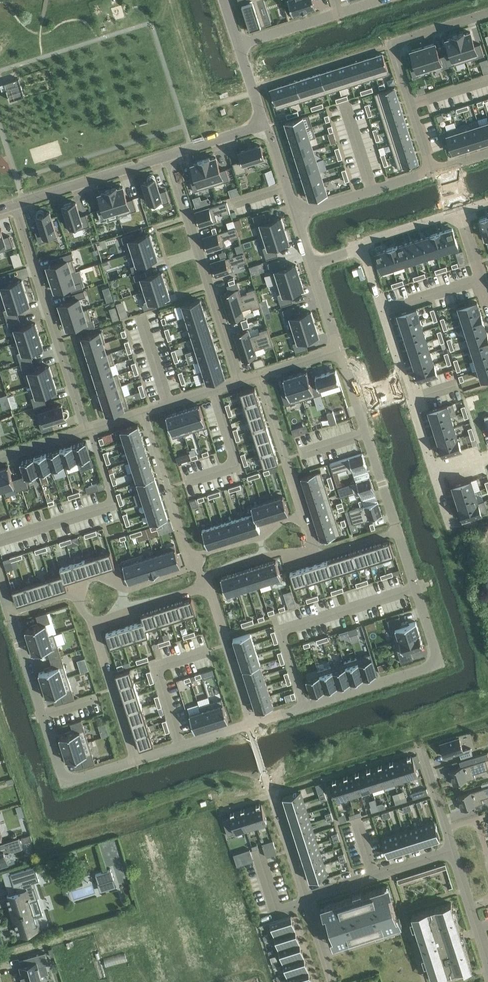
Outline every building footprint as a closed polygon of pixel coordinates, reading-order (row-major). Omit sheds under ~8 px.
[(257,1),(259,0),(248,0),(249,3),(239,6),(244,22),(246,21),(249,30),(264,25),(257,1)] [(314,0),(289,0),(293,15),(316,8),(314,0)] [(464,32),(458,34),(466,60),(484,55),(480,43),(474,45),(470,32),(464,33),(464,32)] [(451,53),(445,55),(448,66),(466,60),(458,34),(452,36),(452,37),(446,39),(451,53)] [(435,43),(423,47),(430,70),(441,66),(442,68),(448,66),(445,55),(439,57),(435,43)] [(415,64),(409,66),(413,77),(419,76),(418,73),(430,70),(423,47),(422,47),(412,50),(411,50),(415,64)] [(389,73),(382,53),(370,57),(376,77),(389,73)] [(370,57),(357,61),(364,81),(373,78),(376,77),(370,57)] [(357,61),(345,65),(351,85),(364,81),(357,61)] [(345,65),(332,69),(339,89),(351,85),(345,65)] [(332,69),(320,73),(326,93),(339,89),(332,69)] [(326,93),(320,73),(308,77),(314,97),(326,93)] [(308,77),(295,81),(302,101),(314,97),(308,77)] [(18,78),(4,83),(10,100),(24,96),(18,78)] [(430,79),(419,84),(422,93),(434,89),(430,79)] [(295,81),(283,85),(289,105),(302,101),(295,81)] [(283,85),(270,89),(276,109),(289,105),(283,85)] [(399,101),(394,88),(374,94),(379,107),(399,101)] [(402,113),(399,101),(379,107),(382,119),(402,113)] [(406,125),(402,113),(382,119),(386,132),(406,125)] [(289,121),(285,122),(287,129),(289,133),(312,126),(308,115),(289,121)] [(478,120),(467,124),(474,146),(484,142),(479,125),(478,120)] [(479,125),(484,142),(487,141),(487,122),(479,125)] [(467,124),(457,127),(464,149),(474,146),(467,124)] [(390,144),(410,138),(406,125),(386,132),(390,144)] [(312,126),(289,133),(292,144),(310,139),(315,137),(312,126)] [(457,127),(439,132),(443,144),(449,142),(453,153),(464,149),(457,127)] [(333,131),(328,133),(331,144),(337,142),(333,131)] [(394,157),(414,150),(410,138),(390,144),(394,157)] [(296,156),(313,150),(310,139),(292,144),(296,156)] [(242,160),(233,163),(235,171),(236,174),(247,171),(245,166),(265,159),(260,145),(254,146),(245,149),(239,151),(242,160)] [(317,161),(313,150),(296,156),(299,166),(317,161)] [(418,163),(414,150),(394,157),(398,170),(418,163)] [(210,157),(203,159),(212,186),(223,182),(229,180),(226,168),(220,170),(216,157),(210,158),(210,157)] [(196,178),(190,180),(194,191),(212,186),(203,159),(197,161),(197,162),(192,164),(196,178)] [(320,172),(317,161),(299,166),(303,177),(320,172)] [(324,183),(320,172),(303,177),(306,188),(324,183)] [(147,178),(147,179),(148,180),(143,182),(149,203),(161,199),(163,203),(169,201),(166,190),(160,192),(155,177),(154,176),(153,175),(152,175),(151,174),(150,175),(149,175),(148,176),(147,177),(147,178)] [(327,194),(324,183),(306,188),(310,200),(327,194)] [(117,187),(110,189),(117,211),(118,214),(118,215),(127,212),(136,210),(133,198),(127,200),(123,186),(117,188),(117,187)] [(103,208),(97,209),(101,221),(107,219),(105,214),(111,212),(117,211),(110,189),(104,191),(104,192),(99,194),(99,196),(103,208)] [(239,217),(245,215),(240,198),(234,200),(239,217)] [(279,201),(260,201),(260,209),(279,209),(279,201)] [(64,204),(63,205),(71,231),(90,225),(86,214),(80,216),(76,202),(72,203),(72,202),(71,202),(64,204)] [(216,205),(195,212),(197,219),(200,226),(217,220),(215,213),(221,211),(222,213),(222,215),(230,213),(227,202),(216,205)] [(41,229),(35,231),(37,236),(39,243),(57,237),(49,212),(44,213),(44,212),(43,211),(42,210),(41,210),(40,210),(39,210),(38,210),(38,211),(37,211),(37,212),(37,213),(36,213),(36,214),(37,215),(37,216),(38,219),(41,229)] [(264,212),(253,216),(260,237),(285,229),(284,228),(285,228),(282,218),(281,218),(281,217),(273,220),(272,217),(266,219),(264,212)] [(479,220),(486,242),(487,242),(487,217),(479,220)] [(9,248),(13,247),(12,245),(9,235),(3,237),(1,230),(2,230),(1,228),(0,228),(0,227),(0,251),(9,248)] [(213,234),(203,237),(208,251),(222,247),(219,240),(229,237),(230,239),(239,236),(236,227),(227,230),(217,233),(213,234)] [(452,228),(441,232),(447,250),(458,247),(452,228)] [(285,229),(260,237),(266,259),(278,255),(275,248),(282,246),(281,244),(288,241),(285,229)] [(441,232),(430,235),(436,254),(447,250),(441,232)] [(133,233),(121,236),(123,242),(125,242),(125,244),(128,254),(129,254),(131,253),(153,246),(153,245),(154,245),(150,234),(150,235),(150,234),(141,236),(134,239),(133,233)] [(430,235),(419,239),(425,257),(436,254),(430,235)] [(419,239),(408,242),(414,261),(425,257),(419,239)] [(408,242),(397,246),(403,264),(414,261),(408,242)] [(134,265),(131,266),(132,272),(144,268),(142,262),(157,258),(154,247),(153,246),(131,253),(134,265)] [(397,246),(387,249),(392,268),(403,264),(397,246)] [(387,249),(375,253),(381,271),(392,268),(387,249)] [(225,251),(219,253),(221,259),(227,257),(225,251)] [(18,252),(11,255),(15,266),(22,264),(18,252)] [(71,272),(67,260),(74,258),(72,252),(60,256),(62,262),(47,266),(51,278),(71,272)] [(221,259),(211,262),(212,264),(216,276),(233,271),(231,264),(237,262),(238,265),(247,262),(244,252),(243,252),(238,254),(227,257),(221,259)] [(279,259),(268,263),(274,284),(300,276),(296,264),(288,267),(287,264),(281,266),(279,259)] [(145,271),(133,274),(135,280),(136,280),(139,279),(142,290),(143,291),(166,284),(162,272),(147,276),(146,276),(145,271)] [(51,279),(50,279),(54,290),(54,289),(54,290),(56,290),(70,285),(71,291),(83,288),(81,282),(75,284),(74,281),(71,272),(51,278),(51,279)] [(0,276),(0,299),(0,300),(25,292),(25,291),(22,280),(22,281),(22,280),(14,282),(13,279),(7,281),(5,275),(0,276)] [(300,276),(274,284),(281,305),(293,302),(290,295),(296,293),(295,290),(303,288),(300,276)] [(408,291),(432,283),(430,277),(406,286),(408,291)] [(229,284),(227,285),(229,292),(234,290),(237,289),(235,283),(229,284)] [(142,290),(140,291),(144,303),(143,304),(144,310),(156,306),(154,300),(169,295),(166,284),(143,291),(142,290)] [(223,294),(221,294),(226,307),(258,297),(255,288),(246,291),(247,293),(241,295),(239,289),(237,289),(234,290),(229,292),(223,294)] [(65,303),(59,304),(63,316),(83,310),(83,309),(79,298),(86,296),(84,290),(72,294),(74,300),(65,303)] [(25,292),(0,300),(7,321),(19,317),(17,311),(22,309),(21,306),(28,304),(29,304),(26,293),(25,292)] [(258,297),(226,307),(230,321),(244,316),(243,314),(242,310),(252,307),(252,309),(254,309),(261,306),(258,297)] [(200,299),(180,306),(184,317),(204,311),(200,299)] [(477,301),(458,307),(462,318),(480,312),(477,301)] [(123,302),(115,304),(120,319),(128,317),(123,302)] [(294,306),(283,310),(286,319),(290,318),(294,329),(314,323),(314,322),(315,322),(311,312),(311,311),(303,314),(302,311),(296,313),(294,306)] [(83,310),(63,316),(66,328),(78,325),(82,323),(84,329),(95,326),(93,319),(91,320),(88,308),(83,309),(83,310)] [(416,308),(398,314),(401,325),(420,319),(416,308)] [(184,317),(181,317),(185,329),(187,328),(207,322),(204,311),(184,317)] [(480,312),(462,318),(465,328),(483,322),(480,312)] [(19,317),(7,321),(8,323),(10,331),(15,330),(15,332),(19,341),(39,334),(35,323),(27,325),(27,322),(21,324),(19,317)] [(420,319),(401,325),(405,336),(423,330),(420,319)] [(207,322),(187,328),(191,339),(211,332),(207,322)] [(483,322),(465,328),(468,339),(487,333),(484,322),(483,322)] [(298,341),(293,343),(296,352),(307,349),(305,342),(311,340),(310,337),(318,335),(314,323),(294,329),(298,341)] [(248,329),(234,334),(238,347),(271,337),(268,328),(265,329),(259,331),(258,328),(258,327),(248,330),(248,329)] [(423,330),(405,336),(408,347),(427,341),(423,330)] [(102,331),(82,337),(83,340),(85,348),(103,343),(105,342),(105,339),(102,331)] [(211,332),(191,339),(194,349),(194,350),(214,343),(211,332)] [(468,339),(472,349),(487,344),(487,336),(487,333),(468,339)] [(22,352),(17,354),(21,364),(32,360),(30,353),(36,351),(35,349),(43,346),(39,335),(39,334),(19,341),(22,352)] [(271,337),(238,347),(243,361),(256,356),(254,350),(255,349),(264,346),(265,349),(274,346),(271,337)] [(427,341),(408,347),(412,358),(430,352),(427,341)] [(103,343),(85,348),(89,359),(107,354),(106,353),(105,349),(103,343)] [(194,349),(192,350),(195,362),(200,360),(217,354),(214,343),(194,350),(194,349)] [(472,349),(475,359),(487,355),(487,344),(472,349)] [(107,354),(89,359),(92,370),(110,364),(110,365),(115,363),(111,352),(109,352),(106,353),(107,354)] [(430,352),(412,358),(415,369),(434,363),(430,352)] [(217,354),(200,360),(203,370),(203,371),(221,365),(217,354)] [(475,359),(478,369),(487,366),(487,355),(475,359)] [(261,357),(253,360),(254,365),(255,368),(257,367),(266,364),(264,358),(261,357)] [(32,360),(21,364),(25,377),(28,386),(32,384),(53,377),(52,377),(53,376),(50,366),(49,366),(41,368),(40,365),(34,367),(32,360)] [(434,363),(415,369),(419,380),(437,374),(434,363)] [(110,364),(92,370),(96,381),(113,375),(110,365),(110,364)] [(203,370),(199,372),(200,377),(202,383),(225,376),(221,365),(203,371),(203,370)] [(478,369),(482,380),(487,378),(487,366),(478,369)] [(336,370),(315,376),(316,380),(317,382),(319,389),(320,389),(339,383),(340,382),(336,370)] [(307,371),(295,374),(303,400),(321,394),(319,389),(317,382),(311,384),(307,371)] [(113,375),(96,381),(99,392),(121,385),(118,373),(116,374),(113,375)] [(303,400),(295,374),(283,378),(287,392),(281,394),(285,405),(303,400)] [(36,396),(31,397),(33,404),(34,407),(44,404),(46,403),(43,396),(49,395),(49,392),(55,390),(56,389),(53,379),(53,377),(32,384),(33,387),(36,396)] [(121,385),(99,392),(101,397),(103,403),(125,396),(121,385)] [(240,392),(244,405),(259,400),(255,387),(240,392)] [(125,396),(103,403),(106,414),(112,412),(128,407),(125,396)] [(248,417),(263,412),(259,400),(244,405),(248,417)] [(61,404),(36,412),(42,431),(45,430),(53,427),(51,421),(65,417),(66,417),(67,417),(67,416),(68,416),(68,415),(69,414),(69,413),(69,412),(68,411),(68,410),(67,410),(67,409),(66,409),(65,409),(64,409),(63,409),(61,404)] [(199,405),(188,408),(195,430),(206,427),(199,405)] [(447,405),(429,411),(432,422),(451,416),(447,405)] [(177,412),(184,434),(195,430),(188,408),(177,412)] [(336,422),(333,411),(327,413),(330,424),(336,422)] [(173,438),(184,434),(177,412),(166,415),(173,438)] [(267,425),(263,412),(248,417),(252,430),(267,425)] [(451,416),(432,422),(436,433),(454,427),(451,416)] [(124,441),(141,435),(138,424),(120,430),(124,441)] [(252,430),(256,442),(271,437),(267,425),(252,430)] [(454,427),(436,433),(439,444),(458,438),(454,427)] [(144,445),(141,435),(124,441),(127,451),(144,445)] [(256,442),(260,454),(275,450),(271,437),(256,442)] [(458,438),(439,444),(443,455),(461,449),(458,438)] [(86,441),(72,445),(77,461),(80,468),(93,464),(86,441)] [(77,461),(72,445),(59,449),(64,465),(65,465),(77,461)] [(127,451),(130,461),(148,456),(144,445),(127,451)] [(51,469),(52,471),(65,467),(65,465),(64,465),(59,449),(46,453),(51,469)] [(275,450),(260,454),(264,467),(279,463),(275,450)] [(46,453),(33,457),(38,473),(51,469),(46,453)] [(333,473),(347,468),(349,472),(353,471),(367,467),(362,453),(330,463),(333,473)] [(148,456),(130,461),(134,472),(151,466),(148,456)] [(38,473),(33,457),(20,462),(25,475),(18,477),(22,489),(28,487),(25,477),(38,473)] [(0,468),(0,482),(3,490),(14,486),(16,491),(22,489),(18,477),(13,479),(8,465),(0,468)] [(134,472),(137,482),(154,476),(151,466),(134,472)] [(301,478),(305,490),(325,484),(321,471),(301,478)] [(154,476),(137,482),(140,492),(158,487),(154,476)] [(374,491),(370,477),(337,487),(341,497),(355,492),(356,497),(374,491)] [(471,480),(453,486),(456,497),(474,491),(471,480)] [(86,487),(88,493),(99,489),(97,483),(86,487)] [(325,484),(305,490),(309,503),(329,497),(325,484)] [(140,492),(143,503),(161,497),(158,487),(140,492)] [(474,491),(456,497),(460,508),(478,502),(474,491)] [(272,499),(278,516),(288,513),(283,495),(272,499)] [(143,503),(147,513),(164,507),(161,497),(143,503)] [(313,515),(333,509),(329,497),(309,503),(313,515)] [(267,520),(278,516),(272,499),(262,502),(267,520)] [(346,511),(345,511),(347,518),(349,523),(349,524),(353,523),(353,524),(356,523),(380,515),(382,515),(377,501),(376,502),(364,505),(360,507),(349,510),(346,511)] [(267,520),(262,502),(251,506),(253,513),(254,513),(257,523),(258,523),(267,520)] [(478,502),(460,508),(463,519),(481,513),(478,502)] [(164,507),(147,513),(150,524),(168,518),(164,507)] [(337,521),(333,509),(313,515),(317,528),(337,521)] [(253,513),(244,516),(249,534),(260,530),(258,523),(257,523),(254,513),(253,513)] [(249,534),(244,516),(233,519),(239,537),(249,534)] [(239,537),(233,519),(223,523),(229,540),(239,537)] [(341,534),(337,521),(317,528),(321,541),(341,534)] [(213,526),(218,543),(229,540),(223,523),(213,526)] [(208,547),(218,543),(213,526),(202,529),(208,547)] [(478,533),(470,534),(473,545),(481,543),(480,541),(478,533)] [(390,540),(377,544),(382,559),(394,555),(390,540)] [(377,544),(365,548),(369,563),(382,559),(377,544)] [(175,548),(164,551),(170,569),(181,565),(175,548)] [(369,563),(365,548),(352,552),(357,567),(369,563)] [(97,555),(102,570),(115,566),(110,551),(97,555)] [(170,569),(164,551),(154,555),(160,572),(170,569)] [(352,552),(340,556),(344,571),(357,567),(352,552)] [(143,553),(132,556),(139,579),(149,575),(144,558),(143,553)] [(97,555),(85,559),(90,574),(102,570),(97,555)] [(160,572),(154,555),(144,558),(149,575),(160,572)] [(139,579),(132,556),(121,560),(128,582),(139,579)] [(344,571),(340,556),(327,560),(332,575),(344,571)] [(90,574),(85,559),(72,563),(77,578),(90,574)] [(270,581),(269,581),(270,583),(282,580),(276,560),(264,563),(270,581)] [(327,560),(315,564),(320,579),(332,575),(327,560)] [(60,567),(62,574),(65,582),(77,578),(72,563),(60,567)] [(254,567),(259,584),(269,581),(270,581),(264,563),(254,567)] [(315,564),(303,568),(307,582),(320,579),(315,564)] [(243,570),(248,588),(259,584),(254,567),(243,570)] [(294,587),(307,582),(303,568),(290,572),(294,587)] [(238,591),(248,588),(243,570),(232,574),(237,591),(238,591)] [(62,574),(50,578),(55,592),(67,588),(65,582),(62,574)] [(239,593),(238,591),(237,591),(232,574),(220,577),(227,597),(239,593)] [(50,578),(37,582),(42,596),(55,592),(50,578)] [(42,596),(37,582),(25,586),(30,600),(42,596)] [(17,605),(30,600),(25,586),(12,590),(17,605)] [(179,602),(183,617),(196,613),(191,598),(179,602)] [(171,621),(183,617),(179,602),(166,606),(171,621)] [(171,621),(166,606),(154,610),(158,625),(171,621)] [(146,629),(158,625),(154,610),(141,614),(143,621),(146,629)] [(25,630),(29,642),(49,635),(46,624),(50,622),(47,612),(36,615),(38,623),(32,625),(33,627),(25,630)] [(399,616),(387,620),(394,641),(420,633),(416,621),(412,622),(407,624),(406,620),(401,622),(400,619),(399,616)] [(149,635),(146,629),(143,621),(131,625),(135,640),(149,635)] [(123,643),(135,640),(131,625),(118,629),(123,643)] [(356,627),(348,629),(350,635),(358,632),(356,627)] [(123,643),(118,629),(106,633),(111,647),(123,643)] [(350,635),(348,629),(340,632),(341,638),(350,635)] [(48,652),(50,659),(61,655),(54,633),(49,635),(29,642),(32,654),(41,651),(41,653),(41,654),(48,652)] [(250,633),(233,638),(236,649),(254,643),(250,633)] [(423,645),(420,633),(394,641),(401,663),(412,659),(410,652),(416,650),(415,648),(423,645)] [(254,643),(236,649),(239,659),(257,654),(254,643)] [(370,653),(357,658),(363,678),(377,674),(370,653)] [(257,654),(239,659),(243,670),(260,664),(257,654)] [(61,655),(50,659),(52,665),(45,668),(46,668),(47,670),(39,673),(42,685),(68,677),(61,655)] [(363,678),(357,658),(344,662),(350,682),(363,678)] [(344,662),(331,666),(337,686),(350,682),(344,662)] [(260,664),(243,670),(246,680),(264,674),(260,664)] [(337,686),(331,666),(317,670),(319,675),(324,690),(337,686)] [(115,674),(119,686),(134,682),(130,669),(115,674)] [(264,674),(246,680),(249,690),(267,685),(264,674)] [(319,675),(306,679),(311,695),(324,690),(319,675)] [(68,677),(42,685),(46,697),(54,694),(55,696),(55,697),(61,695),(64,702),(75,699),(68,677)] [(134,682),(119,686),(123,699),(138,694),(134,682)] [(169,687),(174,704),(177,703),(175,698),(182,696),(178,684),(169,687)] [(267,685),(249,690),(253,701),(270,695),(267,685)] [(138,694),(123,699),(127,711),(142,707),(138,694)] [(270,695),(253,701),(254,704),(256,711),(267,708),(274,706),(270,695)] [(210,702),(217,724),(228,721),(221,699),(210,702)] [(206,728),(217,724),(210,702),(199,706),(200,710),(206,728)] [(146,719),(142,707),(127,711),(131,724),(146,719)] [(206,728),(200,710),(189,714),(195,731),(206,728)] [(131,724),(135,736),(150,732),(146,719),(131,724)] [(59,737),(63,749),(88,741),(81,720),(70,723),(72,730),(66,732),(66,733),(67,735),(59,737)] [(99,724),(102,736),(110,733),(107,722),(99,724)] [(150,732),(135,736),(139,749),(154,744),(150,732)] [(463,750),(459,737),(440,743),(445,757),(459,752),(460,758),(472,754),(470,748),(463,750)] [(88,741),(63,749),(67,761),(75,758),(75,760),(75,761),(82,759),(84,767),(95,763),(88,741)] [(487,759),(487,754),(487,752),(472,757),(474,763),(449,771),(453,785),(467,780),(475,777),(474,773),(487,768),(485,760),(487,759)] [(400,760),(406,778),(418,774),(412,756),(400,760)] [(400,760),(389,763),(395,781),(406,778),(400,760)] [(383,785),(395,781),(389,763),(377,767),(383,785)] [(377,767),(366,771),(372,789),(383,785),(377,767)] [(360,792),(372,789),(366,771),(354,774),(360,792)] [(349,796),(360,792),(354,774),(343,778),(349,796)] [(337,800),(349,796),(343,778),(331,782),(337,800)] [(457,796),(461,810),(475,806),(483,803),(482,799),(487,797),(487,783),(481,785),(482,788),(457,796)] [(413,798),(428,794),(426,788),(411,793),(413,798)] [(286,808),(304,802),(301,791),(283,797),(286,808)] [(286,808),(289,818),(307,812),(304,802),(286,808)] [(261,804),(251,807),(256,825),(267,822),(261,804)] [(251,807),(240,811),(246,829),(256,825),(251,807)] [(246,829),(240,811),(229,814),(230,818),(223,820),(228,835),(235,833),(235,832),(246,829)] [(311,823),(307,812),(289,818),(293,828),(311,823)] [(434,821),(423,824),(429,842),(440,839),(434,821)] [(314,833),(311,823),(293,828),(296,839),(314,833)] [(423,824),(413,827),(419,845),(429,842),(423,824)] [(408,849),(419,845),(413,827),(403,831),(403,832),(408,849)] [(403,831),(392,834),(393,835),(398,852),(408,849),(403,832),(403,831)] [(314,833),(296,839),(299,849),(317,843),(314,833)] [(387,855),(398,852),(393,835),(392,834),(382,837),(387,855)] [(15,862),(11,852),(22,848),(19,838),(0,844),(0,867),(15,862)] [(266,842),(270,856),(277,853),(273,840),(266,842)] [(303,859),(321,854),(320,853),(317,843),(299,849),(302,859),(303,859)] [(243,864),(239,852),(233,854),(237,866),(243,864)] [(303,859),(306,870),(324,864),(321,854),(303,859)] [(327,875),(324,864),(306,870),(309,880),(327,875)] [(19,934),(38,928),(35,917),(43,914),(43,913),(34,916),(30,902),(38,899),(34,887),(33,887),(31,882),(39,880),(35,866),(10,874),(14,888),(16,887),(17,892),(7,896),(19,934)] [(98,883),(114,879),(111,869),(95,874),(98,883)] [(384,930),(397,926),(395,918),(397,918),(389,893),(387,894),(385,886),(325,905),(327,913),(325,914),(333,938),(335,937),(338,945),(360,938),(376,933),(375,929),(382,927),(384,930)] [(430,962),(427,963),(431,977),(439,974),(439,976),(464,968),(463,966),(471,964),(456,917),(454,917),(451,910),(453,909),(451,902),(411,915),(413,919),(415,919),(417,926),(415,926),(424,956),(428,955),(430,962)] [(270,923),(274,937),(295,930),(291,917),(291,916),(270,923)] [(300,944),(295,930),(274,937),(279,951),(300,944)] [(300,944),(279,951),(283,964),(304,958),(300,945),(300,944)] [(26,965),(20,967),(22,975),(21,976),(22,980),(24,980),(24,981),(42,981),(38,967),(48,964),(45,952),(24,958),(26,965)] [(283,964),(288,978),(309,971),(304,958),(283,964)] [(289,981),(312,981),(309,972),(309,971),(288,978),(289,981)]
